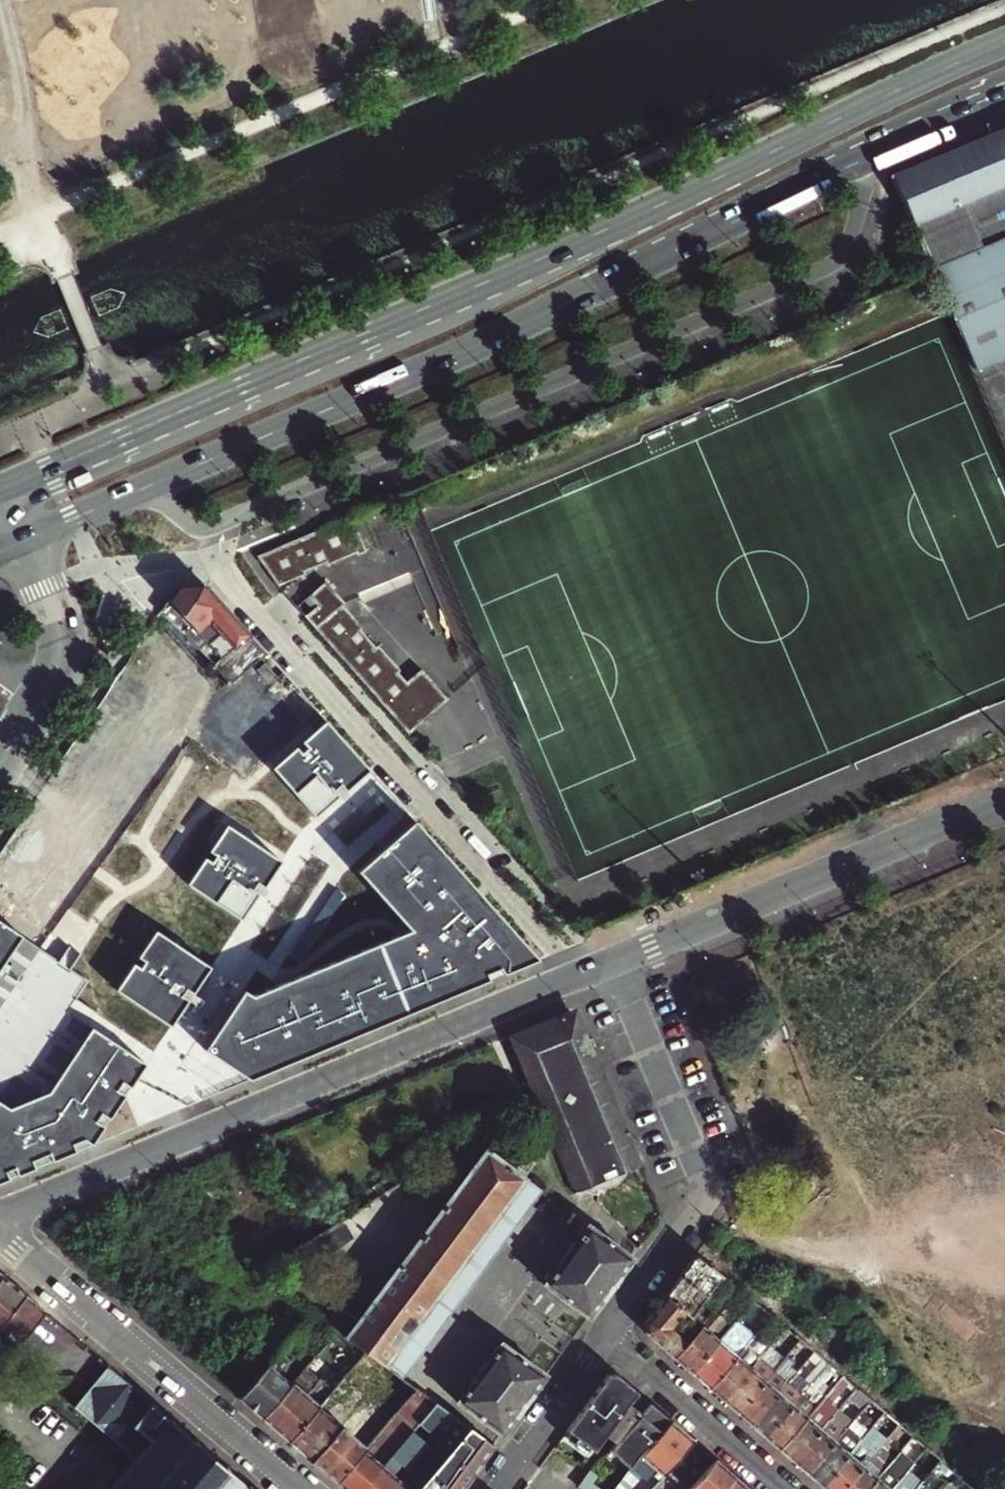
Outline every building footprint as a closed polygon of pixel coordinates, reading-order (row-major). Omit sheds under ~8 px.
[(892,175),(933,272),(946,301),(972,361),(1004,348),(1004,127),(892,175)] [(1004,355),(1004,348),(972,361),(974,367),(1004,355)] [(350,516),(258,555),(278,587),(306,576),(304,573),(326,564),(327,567),(357,554),(357,556),(366,552),(350,516)] [(267,655),(259,645),(220,602),(203,583),(178,585),(161,611),(215,666),(230,653),(234,657),(231,660),(243,674),(267,655)] [(345,606),(326,584),(310,598),(318,607),(304,620),(408,738),(447,703),(420,672),(406,684),(398,677),(400,673),(378,649),(375,651),(360,634),(362,631),(343,609),(345,606)] [(271,684),(279,677),(267,664),(259,671),(271,684)] [(318,818),(342,797),(335,790),(341,785),(348,792),(371,771),(327,721),(303,742),(309,748),(303,753),(298,747),(274,768),(318,818)] [(416,821),(359,872),(411,931),(254,996),(245,990),(206,1050),(249,1080),(540,960),(416,821)] [(244,921),(261,895),(254,889),(258,883),(266,888),(283,862),(228,825),(211,851),(217,856),(213,862),(206,858),(188,884),(244,921)] [(94,1144),(148,1065),(89,1025),(97,1012),(78,1000),(90,981),(72,970),(82,955),(70,947),(60,962),(0,922),(0,1183),(94,1144)] [(173,1028),(190,1001),(182,996),(187,989),(195,994),(212,968),(157,931),(140,958),(146,962),(142,968),(135,964),(117,991),(173,1028)] [(555,1139),(577,1193),(584,1190),(590,1195),(599,1197),(601,1189),(602,1188),(608,1187),(618,1183),(623,1179),(626,1173),(640,1167),(591,1047),(597,1044),(594,1036),(588,1039),(585,1032),(587,1031),(583,1020),(577,1023),(574,1017),(568,1020),(564,1013),(512,1035),(549,1124),(555,1139)] [(546,1150),(555,1139),(549,1124),(537,1141),(546,1150)] [(526,1177),(546,1150),(537,1141),(516,1170),(526,1177)] [(385,1366),(512,1196),(524,1204),(525,1205),(539,1186),(526,1177),(516,1170),(487,1148),(358,1320),(339,1306),(326,1323),(365,1351),(385,1366)] [(396,1374),(524,1204),(512,1196),(385,1366),(396,1374)] [(313,1264),(376,1223),(365,1205),(335,1224),(301,1245),(313,1264)] [(589,1315),(631,1258),(588,1226),(574,1245),(573,1244),(558,1265),(559,1265),(546,1284),(589,1315)] [(728,1296),(735,1288),(706,1264),(695,1255),(680,1276),(699,1291),(718,1307),(721,1304),(723,1302),(712,1294),(717,1288),(728,1296)] [(26,1295),(2,1276),(0,1279),(0,1325),(26,1295)] [(715,1312),(718,1307),(699,1291),(680,1276),(666,1296),(678,1306),(687,1313),(694,1320),(705,1304),(715,1312)] [(10,1352),(45,1311),(26,1295),(0,1325),(0,1348),(3,1345),(10,1352)] [(694,1320),(681,1335),(675,1329),(687,1313),(678,1306),(666,1296),(646,1324),(646,1333),(675,1357),(702,1326),(694,1320)] [(692,1372),(720,1341),(710,1332),(729,1311),(721,1304),(718,1307),(715,1312),(702,1326),(675,1357),(692,1372)] [(771,1317),(769,1316),(763,1311),(757,1318),(765,1325),(771,1317)] [(675,1329),(681,1335),(694,1320),(687,1313),(675,1329)] [(723,1400),(760,1357),(767,1349),(777,1338),(785,1329),(779,1324),(763,1342),(756,1336),(710,1388),(723,1400)] [(710,1388),(756,1336),(757,1334),(747,1326),(728,1348),(720,1341),(692,1372),(710,1388)] [(777,1338),(792,1350),(800,1341),(785,1329),(777,1338)] [(792,1350),(798,1355),(806,1346),(800,1341),(792,1350)] [(502,1434),(545,1376),(501,1343),(487,1361),(486,1360),(470,1381),(472,1383),(458,1401),(502,1434)] [(775,1370),(782,1362),(767,1349),(760,1357),(775,1370)] [(416,1389),(396,1374),(385,1366),(365,1351),(350,1369),(376,1387),(381,1382),(401,1397),(406,1400),(416,1389)] [(262,1418),(300,1374),(277,1354),(239,1398),(262,1418)] [(289,1441),(343,1378),(316,1355),(300,1374),(262,1418),(289,1441)] [(738,1412),(775,1370),(760,1357),(723,1400),(738,1412)] [(752,1424),(789,1382),(796,1374),(782,1362),(775,1370),(738,1412),(752,1424)] [(83,1412),(136,1459),(151,1440),(135,1426),(153,1403),(109,1365),(81,1397),(83,1412)] [(611,1429),(620,1436),(650,1403),(617,1374),(607,1375),(583,1407),(611,1429)] [(803,1394),(811,1385),(817,1378),(812,1374),(805,1382),(796,1374),(789,1382),(803,1394)] [(289,1441),(307,1457),(346,1412),(349,1408),(345,1405),(351,1397),(356,1401),(360,1396),(355,1393),(358,1389),(343,1378),(289,1441)] [(766,1437),(803,1394),(789,1382),(752,1424),(766,1437)] [(780,1449),(809,1415),(825,1397),(811,1385),(803,1394),(766,1437),(780,1449)] [(839,1410),(843,1405),(829,1393),(825,1397),(839,1410)] [(809,1473),(845,1431),(870,1401),(863,1395),(855,1403),(849,1398),(843,1405),(839,1410),(795,1461),(809,1473)] [(81,1397),(74,1405),(83,1412),(81,1397)] [(313,1462),(324,1471),(379,1406),(368,1397),(351,1416),(313,1462)] [(345,1405),(349,1408),(356,1401),(351,1397),(345,1405)] [(391,1409),(395,1413),(404,1403),(406,1400),(401,1397),(391,1409)] [(795,1461),(839,1410),(825,1397),(809,1415),(780,1449),(795,1461)] [(416,1411),(424,1417),(436,1404),(428,1398),(416,1411)] [(153,1403),(135,1426),(151,1440),(136,1459),(110,1488),(254,1488),(153,1403)] [(424,1417),(416,1411),(404,1403),(395,1413),(336,1482),(345,1488),(363,1488),(424,1417)] [(620,1436),(641,1454),(671,1421),(650,1403),(620,1436)] [(404,1484),(415,1472),(408,1465),(419,1451),(427,1458),(433,1451),(438,1455),(434,1460),(438,1464),(468,1428),(436,1404),(424,1417),(363,1488),(410,1488),(404,1484)] [(336,1482),(395,1413),(391,1409),(387,1413),(379,1406),(324,1471),(336,1482)] [(569,1427),(596,1449),(611,1429),(583,1407),(569,1427)] [(307,1457),(313,1462),(351,1416),(346,1412),(307,1457)] [(683,1487),(711,1456),(671,1421),(641,1454),(632,1465),(614,1488),(651,1488),(666,1473),(683,1487)] [(889,1436),(895,1441),(904,1430),(898,1425),(889,1436)] [(493,1446),(468,1428),(438,1464),(424,1479),(416,1488),(461,1488),(493,1446)] [(596,1449),(605,1456),(620,1436),(611,1429),(596,1449)] [(822,1485),(859,1443),(845,1431),(809,1473),(822,1485)] [(888,1466),(895,1458),(887,1450),(895,1441),(889,1436),(876,1450),(843,1488),(868,1488),(888,1466)] [(876,1450),(872,1447),(869,1451),(859,1443),(822,1485),(826,1488),(843,1488),(876,1450)] [(722,1465),(716,1459),(690,1488),(699,1488),(722,1465)] [(902,1477),(915,1463),(909,1459),(896,1473),(888,1466),(868,1488),(892,1488),(902,1477)] [(949,1480),(955,1473),(940,1461),(928,1476),(934,1481),(941,1473),(949,1480)] [(735,1476),(722,1465),(699,1488),(724,1488),(735,1476)] [(580,1485),(587,1488),(610,1488),(613,1483),(588,1469),(580,1485)] [(410,1488),(416,1488),(424,1479),(415,1472),(404,1484),(410,1488)] [(735,1476),(724,1488),(750,1488),(735,1476)] [(920,1485),(916,1481),(912,1486),(902,1477),(892,1488),(916,1488),(920,1485)]
